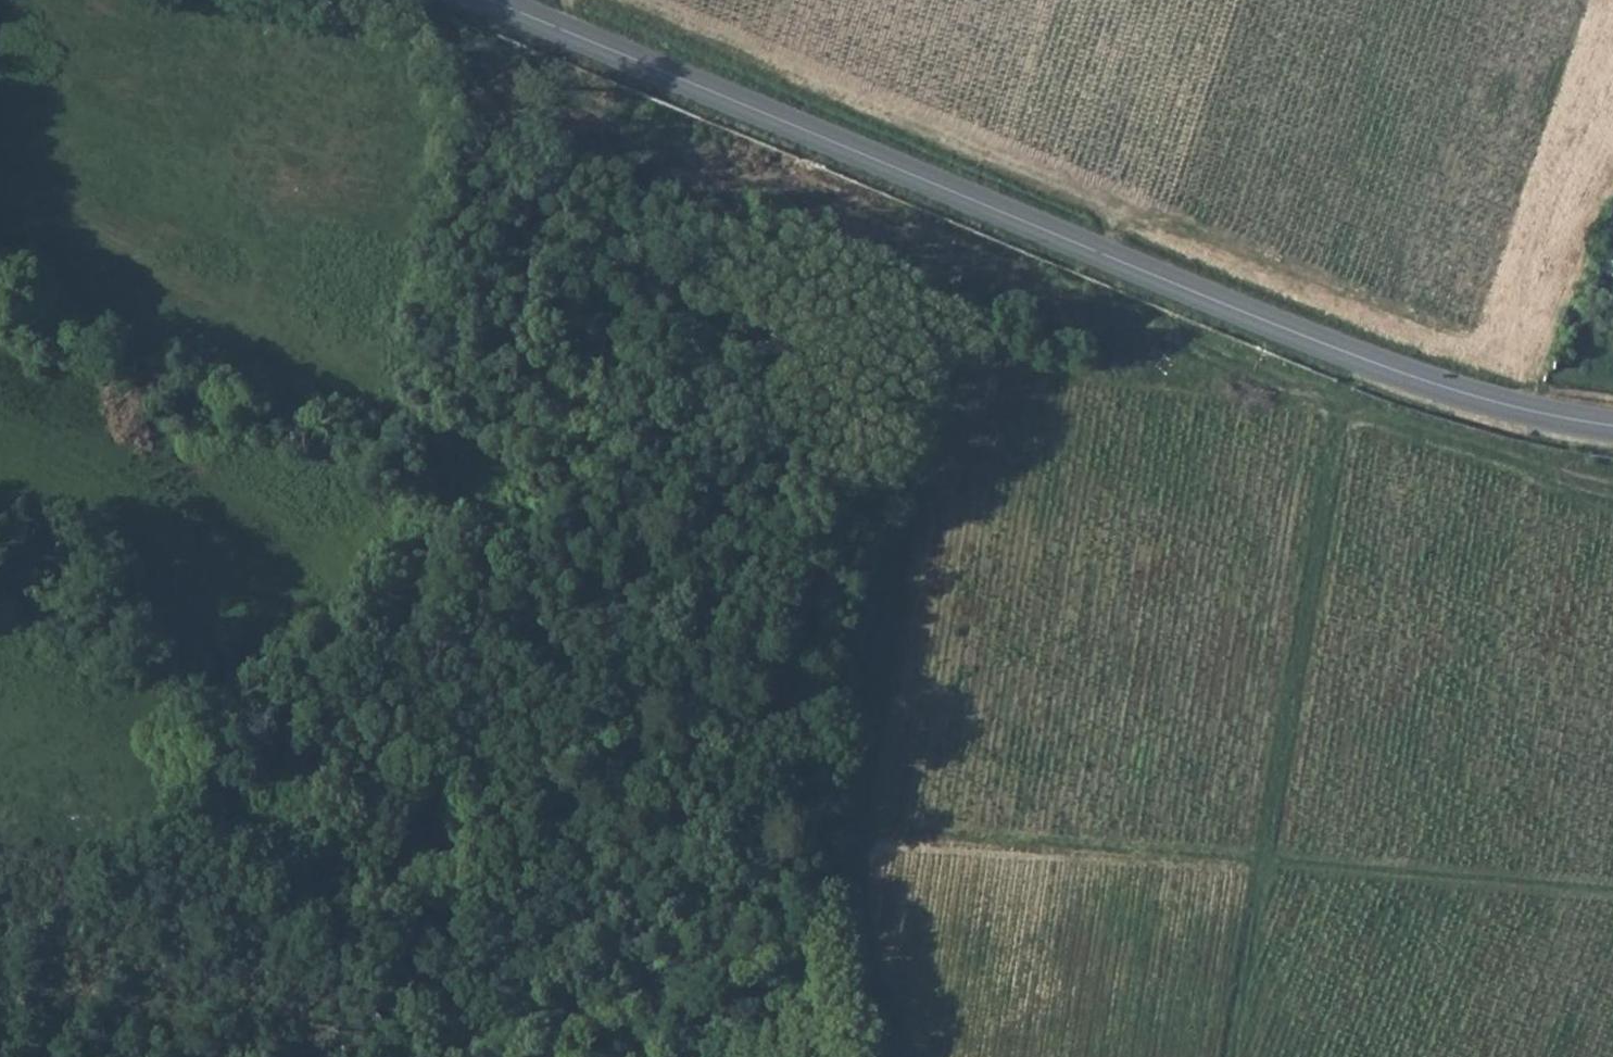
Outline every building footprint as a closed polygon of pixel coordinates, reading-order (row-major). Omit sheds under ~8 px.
[(1604,237),(1612,241),(1612,217),(1604,237)] [(1600,273),(1612,279),(1612,263),(1606,260),(1600,273)]
